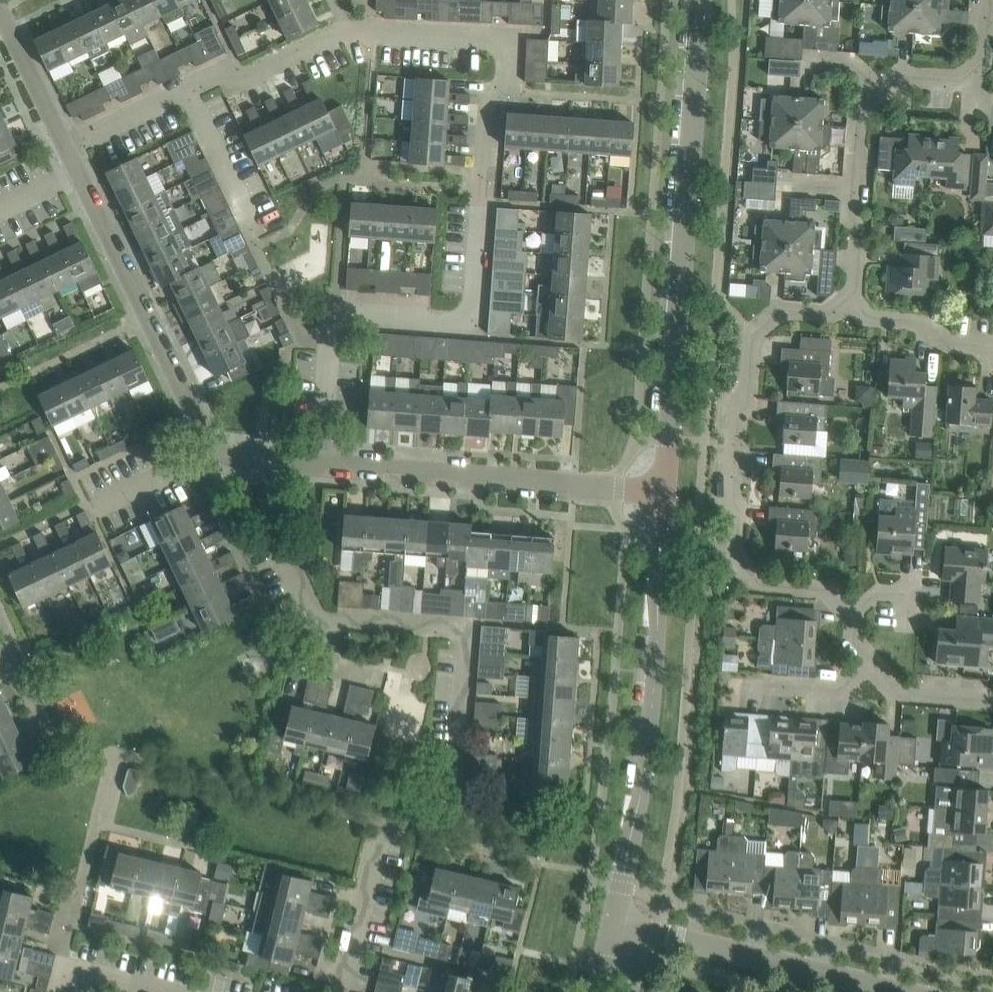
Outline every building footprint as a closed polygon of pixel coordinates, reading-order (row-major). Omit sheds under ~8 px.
[(144,25),(132,0),(119,0),(111,4),(125,34),(144,25)] [(162,16),(155,0),(132,0),(144,25),(162,16)] [(181,6),(178,0),(155,0),(162,16),(167,24),(185,16),(181,7),(181,6)] [(309,5),(307,0),(271,0),(270,0),(279,19),(309,5)] [(397,0),(377,0),(376,11),(385,11),(385,18),(396,19),(397,0)] [(396,19),(417,20),(418,13),(418,0),(397,0),(396,19)] [(439,0),(418,0),(418,13),(427,13),(427,20),(438,21),(439,0)] [(460,0),(439,0),(438,21),(459,22),(460,0)] [(481,1),(463,0),(460,0),(459,22),(480,23),(481,1)] [(531,0),(522,0),(522,2),(523,2),(522,25),(542,26),(544,3),(531,3),(531,0)] [(632,2),(599,0),(589,0),(588,21),(631,23),(632,2)] [(806,0),(773,0),(771,20),(779,21),(779,23),(805,25),(806,0)] [(805,25),(830,27),(831,21),(839,21),(840,2),(832,2),(832,1),(818,0),(806,0),(805,25)] [(916,7),(941,9),(941,10),(950,10),(950,9),(949,9),(950,0),(916,0),(916,7)] [(222,1),(214,5),(220,18),(228,14),(222,1)] [(501,17),(502,2),(481,1),(480,23),(492,23),(492,16),(501,17)] [(523,2),(522,2),(502,2),(501,17),(510,17),(510,24),(522,25),(523,2)] [(106,43),(125,34),(111,4),(92,13),(106,43)] [(552,19),(561,19),(570,19),(571,6),(553,4),(552,19)] [(914,33),(916,7),(890,5),(882,4),(881,24),(889,25),(888,31),(914,33)] [(279,19),(289,39),(318,24),(309,5),(279,19)] [(939,35),(941,10),(941,9),(916,7),(914,33),(939,35)] [(106,43),(92,13),(73,22),(88,52),(88,51),(92,59),(110,51),(106,43)] [(552,19),(551,34),(560,34),(561,19),(552,19)] [(631,23),(588,21),(588,42),(621,43),(621,23),(631,23)] [(69,61),(88,52),(73,22),(54,31),(69,61)] [(967,37),(968,25),(960,24),(959,36),(967,37)] [(232,43),(240,39),(234,25),(225,29),(232,43)] [(49,70),(69,61),(54,31),(35,40),(49,70)] [(209,37),(198,41),(208,62),(220,57),(216,49),(224,46),(217,33),(209,37)] [(790,40),(777,39),(768,38),(766,58),(776,59),(777,47),(789,48),(790,40)] [(232,43),(238,55),(246,51),(240,39),(232,43)] [(528,39),(526,61),(548,61),(549,40),(533,39),(528,39)] [(195,43),(179,51),(186,64),(193,60),(197,67),(208,62),(198,41),(195,43)] [(620,64),(621,43),(588,42),(587,63),(620,64)] [(816,50),(829,51),(829,43),(817,42),(816,50)] [(858,44),(857,53),(870,53),(871,45),(858,44)] [(888,47),(887,55),(898,56),(899,48),(888,47)] [(168,48),(157,53),(160,60),(170,80),(189,71),(186,64),(179,51),(172,55),(168,48)] [(795,76),(796,61),(769,59),(768,75),(795,76)] [(159,85),(170,80),(160,60),(142,69),(148,82),(156,78),(159,85)] [(526,61),(525,82),(547,83),(548,61),(526,61)] [(619,86),(620,64),(587,63),(586,74),(576,74),(575,83),(586,84),(586,85),(619,86)] [(141,86),(148,82),(142,69),(123,78),(133,97),(144,92),(141,86)] [(826,83),(826,75),(814,74),(813,82),(826,83)] [(121,103),(133,97),(123,78),(104,87),(110,100),(118,97),(121,103)] [(415,100),(448,102),(450,80),(417,78),(415,100)] [(309,96),(317,92),(311,79),(303,83),(309,96)] [(104,104),(110,100),(104,87),(86,96),(95,115),(107,110),(104,104)] [(290,105),(299,101),(292,88),(284,92),(290,105)] [(457,93),(456,103),(470,104),(471,94),(457,93)] [(84,121),(95,115),(86,96),(67,105),(73,118),(81,114),(84,121)] [(797,123),(799,97),(774,96),(773,100),(762,99),(761,120),(797,123)] [(271,114),(280,110),(274,97),(265,101),(271,114)] [(823,125),(823,124),(825,99),(799,97),(797,123),(823,125)] [(342,104),(328,111),(322,98),(302,108),(316,137),(335,128),(339,137),(340,137),(343,144),(352,139),(349,133),(354,130),(342,104)] [(447,123),(448,102),(415,100),(414,120),(447,123)] [(252,123),(261,119),(255,106),(246,110),(252,123)] [(297,146),(316,137),(302,108),(283,117),(297,146)] [(527,148),(529,115),(508,113),(505,146),(527,148)] [(455,114),(454,123),(469,125),(469,115),(455,114)] [(548,149),(550,117),(529,115),(527,148),(548,149)] [(279,156),(297,146),(283,117),(264,126),(279,156)] [(568,151),(571,118),(550,117),(548,149),(568,151)] [(589,153),(592,120),(571,118),(568,151),(589,153)] [(445,144),(447,123),(414,120),(412,141),(445,144)] [(610,154),(613,121),(592,120),(589,153),(610,154)] [(795,149),(797,123),(761,120),(759,140),(770,141),(770,147),(795,149)] [(632,156),(634,123),(613,121),(610,154),(632,156)] [(831,125),(823,124),(823,125),(797,123),(795,149),(808,150),(806,174),(819,175),(819,167),(821,151),(821,144),(829,145),(831,125)] [(16,144),(7,125),(0,128),(0,167),(25,155),(19,142),(16,144)] [(259,165),(279,156),(264,126),(245,136),(259,165)] [(175,164),(197,153),(193,146),(199,143),(194,131),(166,143),(175,164)] [(880,136),(878,169),(895,170),(894,183),(914,185),(915,185),(915,176),(931,177),(934,139),(919,138),(919,135),(909,134),(908,139),(880,136)] [(454,135),(453,144),(467,145),(468,136),(454,135)] [(967,189),(968,174),(969,154),(958,153),(960,138),(949,138),(949,141),(934,139),(931,177),(947,178),(946,187),(967,189)] [(443,166),(445,144),(412,141),(411,163),(443,166)] [(189,157),(183,160),(187,168),(200,161),(197,153),(189,157)] [(451,165),(465,166),(466,157),(452,155),(451,165)] [(146,177),(146,176),(137,158),(107,172),(117,192),(146,177)] [(973,159),(971,189),(986,191),(986,182),(987,182),(988,160),(973,159)] [(752,183),(777,184),(778,161),(768,160),(767,169),(753,168),(752,183)] [(201,197),(215,190),(211,183),(217,180),(212,169),(192,178),(201,197)] [(126,210),(155,196),(146,177),(117,192),(126,210)] [(737,182),(736,198),(744,198),(776,201),(777,184),(752,183),(745,182),(737,182)] [(215,190),(201,197),(210,216),(230,207),(221,187),(215,190)] [(174,209),(170,200),(165,191),(155,196),(126,210),(135,229),(164,215),(164,214),(174,209)] [(523,200),(524,192),(509,191),(508,199),(523,200)] [(524,192),(523,200),(538,201),(538,193),(524,192)] [(551,194),(550,203),(565,204),(565,195),(551,194)] [(565,195),(565,204),(579,205),(580,196),(565,195)] [(985,196),(985,201),(983,235),(992,236),(992,196),(985,196)] [(606,207),(607,198),(592,197),(592,206),(606,207)] [(607,198),(606,207),(621,208),(621,199),(607,198)] [(803,207),(803,211),(816,212),(816,208),(817,200),(804,199),(803,207)] [(371,238),(374,205),(352,203),(350,236),(371,238)] [(392,239),(395,206),(374,205),(371,238),(392,239)] [(413,240),(415,207),(395,206),(392,239),(413,240)] [(228,220),(235,217),(230,207),(210,216),(219,235),(233,228),(228,220)] [(413,240),(435,242),(437,209),(415,207),(413,240)] [(497,216),(496,228),(518,230),(519,219),(519,209),(520,208),(498,207),(497,216)] [(184,229),(184,228),(175,209),(174,209),(164,214),(164,215),(135,229),(144,248),(184,229)] [(590,235),(591,214),(559,211),(557,233),(590,235)] [(788,247),(790,221),(764,219),(764,226),(755,225),(754,244),(762,244),(762,245),(788,247)] [(790,221),(788,247),(813,249),(813,250),(820,250),(821,231),(814,230),(815,223),(790,221)] [(70,239),(78,235),(72,222),(64,226),(70,239)] [(233,228),(219,235),(225,247),(228,253),(232,252),(248,244),(239,225),(233,228)] [(926,243),(927,229),(895,226),(894,241),(926,243)] [(495,241),(494,249),(522,251),(524,231),(518,230),(496,228),(495,241)] [(182,252),(190,248),(193,247),(184,229),(144,248),(153,267),(183,253),(182,252)] [(54,231),(45,235),(51,248),(60,244),(54,231)] [(588,256),(590,235),(557,233),(555,254),(588,256)] [(219,235),(211,239),(217,251),(225,247),(219,235)] [(35,240),(26,244),(33,257),(41,253),(35,240)] [(97,271),(87,250),(83,241),(63,251),(77,281),(81,287),(83,291),(102,282),(97,271)] [(248,244),(232,252),(235,259),(243,255),(249,267),(257,263),(248,244)] [(762,245),(762,244),(754,244),(754,245),(753,264),(761,264),(760,271),(785,272),(786,273),(788,247),(762,245)] [(811,274),(813,250),(813,249),(788,247),(786,273),(785,272),(785,281),(786,280),(805,282),(805,274),(811,274)] [(183,253),(153,267),(162,286),(171,282),(171,281),(192,271),(186,260),(193,257),(190,248),(182,252),(183,253)] [(16,249),(8,253),(13,266),(22,262),(16,249)] [(494,259),(493,270),(527,273),(528,252),(522,251),(494,249),(494,259)] [(59,290),(77,281),(63,251),(45,260),(59,290)] [(939,256),(922,255),(902,253),(901,266),(891,266),(891,274),(888,273),(887,291),(927,294),(928,279),(937,280),(939,256)] [(586,277),(588,256),(555,254),(554,275),(586,277)] [(40,299),(59,290),(45,260),(26,269),(40,299)] [(222,280),(213,261),(192,271),(171,281),(171,282),(180,300),(209,286),(222,280)] [(256,281),(264,277),(257,263),(249,267),(256,281)] [(836,267),(820,266),(817,295),(829,296),(834,292),(836,267)] [(360,268),(359,283),(360,283),(368,284),(369,269),(360,268)] [(21,308),(40,299),(26,269),(7,278),(21,308)] [(369,269),(368,284),(375,285),(376,285),(377,270),(369,269)] [(492,282),(491,291),(525,293),(527,273),(493,270),(492,282)] [(402,272),(401,286),(410,287),(411,272),(402,272)] [(411,272),(410,287),(417,288),(419,273),(411,272)] [(585,298),(586,277),(554,275),(553,285),(539,284),(538,294),(585,298)] [(21,308),(7,278),(0,282),(0,314),(2,317),(21,308)] [(765,285),(766,280),(754,279),(753,285),(759,286),(758,298),(770,299),(772,286),(765,285)] [(183,322),(189,319),(218,305),(209,286),(180,300),(174,303),(183,322)] [(267,305),(275,301),(269,287),(260,291),(267,305)] [(523,314),(525,293),(491,291),(490,312),(512,314),(523,314)] [(583,319),(585,298),(538,294),(536,315),(537,315),(583,319)] [(264,321),(281,313),(275,301),(267,305),(258,309),(264,321)] [(228,324),(227,323),(218,305),(189,319),(198,338),(228,324)] [(490,312),(488,332),(510,334),(512,314),(490,312)] [(582,339),(583,319),(537,315),(536,336),(553,336),(582,339)] [(250,336),(241,316),(227,323),(228,324),(198,338),(207,357),(245,339),(250,336)] [(290,331),(284,318),(275,322),(282,335),(290,331)] [(290,331),(282,335),(280,336),(285,347),(295,342),(290,331)] [(398,357),(399,334),(376,333),(374,355),(398,357)] [(424,336),(409,335),(399,334),(398,357),(422,359),(424,336)] [(446,360),(448,338),(424,336),(422,359),(446,360)] [(470,362),(472,340),(448,338),(446,360),(470,362)] [(246,362),(241,351),(249,347),(245,339),(207,357),(217,376),(228,371),(233,382),(259,369),(253,359),(246,362)] [(495,342),(472,340),(470,362),(485,364),(486,356),(494,357),(495,342)] [(494,357),(505,358),(506,343),(495,342),(494,357)] [(511,343),(510,353),(519,354),(520,344),(511,343)] [(544,346),(530,345),(520,344),(519,354),(529,354),(528,367),(539,368),(540,355),(543,355),(544,346)] [(544,346),(543,355),(558,356),(559,347),(544,346)] [(10,355),(7,347),(0,350),(0,354),(5,364),(13,360),(10,355)] [(829,378),(829,372),(831,352),(782,348),(781,362),(789,363),(787,395),(788,395),(788,390),(805,391),(805,397),(819,397),(819,392),(833,393),(834,378),(829,378)] [(130,389),(149,379),(135,349),(115,359),(130,389)] [(937,385),(925,385),(926,373),(915,372),(916,358),(906,357),(906,360),(890,359),(889,379),(887,396),(903,398),(902,411),(912,412),(910,434),(933,436),(937,385)] [(111,398),(130,389),(115,359),(96,368),(111,398)] [(92,407),(111,398),(96,368),(78,377),(92,407)] [(69,373),(55,380),(58,386),(59,386),(73,416),(92,407),(78,377),(72,380),(69,373)] [(393,429),(397,377),(387,377),(385,392),(370,391),(368,427),(393,429)] [(395,393),(393,429),(417,430),(420,384),(421,379),(411,378),(410,394),(395,393)] [(516,397),(517,382),(508,381),(507,396),(492,395),(491,400),(492,400),(489,431),(490,431),(513,433),(516,397)] [(465,434),(468,398),(469,382),(459,382),(459,383),(444,383),(444,386),(441,432),(465,434)] [(516,397),(514,433),(538,434),(541,399),(541,395),(542,384),(532,383),(531,398),(516,397)] [(441,432),(444,386),(420,384),(417,430),(441,432)] [(541,399),(538,434),(562,436),(563,424),(575,425),(578,386),(557,384),(556,400),(541,399)] [(992,420),(992,409),(992,400),(975,399),(975,387),(950,385),(947,423),(972,425),(973,424),(992,426),(992,420)] [(54,425),(73,416),(59,386),(58,386),(39,396),(54,425)] [(858,387),(857,404),(873,404),(874,388),(858,387)] [(492,400),(491,400),(468,398),(465,434),(490,436),(490,431),(489,431),(492,400)] [(827,405),(798,402),(778,401),(777,415),(785,416),(783,448),(784,448),(784,443),(815,445),(816,431),(825,431),(827,405)] [(40,417),(32,421),(38,434),(46,430),(40,417)] [(153,436),(166,430),(162,422),(149,428),(153,436)] [(139,443),(153,436),(149,428),(135,434),(139,443)] [(58,454),(52,441),(49,435),(27,446),(37,464),(50,458),(58,454)] [(114,455),(128,448),(124,440),(110,446),(114,455)] [(916,440),(915,457),(932,458),(933,441),(916,440)] [(110,446),(98,452),(102,461),(114,455),(110,446)] [(50,458),(56,471),(65,467),(58,454),(50,458)] [(823,457),(794,455),(774,454),(773,468),(781,468),(779,501),(780,501),(780,495),(811,498),(812,483),(821,484),(823,457)] [(77,472),(91,466),(87,458),(73,464),(77,472)] [(868,484),(870,460),(841,458),(839,482),(868,484)] [(68,496),(77,492),(70,479),(62,483),(68,496)] [(981,494),(991,495),(992,480),(982,479),(981,494)] [(10,501),(1,482),(0,483),(0,506),(10,501)] [(878,533),(876,553),(892,554),(892,557),(902,557),(902,552),(912,552),(913,552),(914,548),(924,549),(924,556),(925,556),(931,483),(917,482),(916,508),(896,506),(896,500),(880,499),(879,515),(878,533)] [(865,514),(866,499),(856,498),(855,513),(865,514)] [(20,520),(10,501),(0,506),(0,530),(20,520)] [(162,543),(194,527),(183,505),(151,520),(162,543)] [(819,510),(790,508),(770,507),(769,521),(777,521),(775,554),(776,554),(777,548),(806,550),(806,556),(807,556),(808,536),(817,537),(819,514),(819,510)] [(202,523),(215,517),(211,508),(198,514),(202,523)] [(83,528),(92,524),(86,510),(77,515),(83,528)] [(864,528),(865,514),(855,513),(853,528),(864,528)] [(363,561),(367,516),(345,514),(342,549),(354,550),(353,571),(363,572),(363,561)] [(385,553),(388,518),(367,516),(363,561),(368,561),(373,558),(373,552),(385,553)] [(406,554),(408,519),(388,518),(385,553),(392,553),(389,587),(391,587),(389,610),(401,611),(403,585),(404,585),(406,554)] [(427,556),(429,521),(408,519),(406,554),(427,556)] [(64,521),(55,525),(62,539),(71,534),(64,521)] [(447,566),(450,523),(429,521),(427,556),(437,557),(437,565),(446,566),(447,566)] [(472,524),(471,524),(450,523),(447,566),(446,566),(446,573),(455,574),(457,558),(467,559),(468,559),(471,531),(472,524)] [(172,564),(204,549),(194,527),(162,543),(172,564)] [(212,545),(226,538),(221,529),(208,536),(212,545)] [(467,559),(466,576),(488,578),(491,533),(471,531),(468,559),(467,559)] [(43,532),(33,536),(40,549),(49,545),(43,532)] [(75,542),(90,575),(113,564),(97,532),(75,542)] [(491,533),(488,578),(509,579),(510,569),(512,535),(491,533)] [(529,584),(533,536),(512,535),(510,569),(519,570),(518,583),(529,584)] [(540,572),(551,573),(552,573),(555,538),(533,536),(529,584),(539,584),(540,572)] [(21,542),(12,546),(18,560),(27,555),(21,542)] [(69,585),(90,575),(75,542),(53,553),(69,585)] [(988,550),(965,549),(945,547),(943,579),(952,580),(951,600),(979,602),(980,582),(985,582),(988,550)] [(131,558),(127,548),(116,553),(121,563),(131,558)] [(183,586),(215,571),(204,549),(172,564),(183,586)] [(223,566),(236,560),(232,551),(218,557),(223,566)] [(47,596),(69,585),(53,553),(31,564),(47,596)] [(131,558),(121,563),(131,585),(147,577),(136,556),(131,558)] [(25,607),(47,596),(31,564),(9,574),(25,607)] [(193,608),(225,592),(215,571),(183,586),(193,608)] [(234,589),(247,582),(242,573),(229,580),(234,589)] [(466,590),(464,616),(484,618),(485,601),(486,601),(488,578),(466,576),(465,590),(466,590)] [(350,607),(352,581),(340,580),(338,606),(350,607)] [(350,607),(362,608),(365,582),(352,581),(350,607)] [(416,586),(404,585),(403,585),(401,611),(414,612),(416,586)] [(451,615),(453,589),(441,588),(441,593),(423,592),(422,613),(451,615)] [(464,616),(466,590),(465,590),(453,589),(451,615),(464,616)] [(225,592),(193,608),(204,630),(236,615),(225,592)] [(244,610),(257,604),(253,594),(239,601),(244,610)] [(381,595),(365,594),(364,607),(379,609),(381,595)] [(496,602),(494,618),(505,619),(506,602),(496,602)] [(517,603),(516,620),(526,621),(527,604),(517,603)] [(549,623),(550,605),(527,604),(526,621),(549,623)] [(760,628),(759,640),(815,643),(816,629),(817,629),(820,627),(821,609),(778,605),(776,625),(764,624),(760,628)] [(937,663),(986,667),(987,647),(992,647),(992,619),(972,618),(971,631),(957,630),(939,629),(937,663)] [(161,624),(152,629),(158,641),(167,637),(161,624)] [(480,654),(506,656),(508,627),(482,625),(480,654)] [(724,636),(736,637),(737,628),(724,627),(724,636)] [(579,633),(546,630),(532,629),(531,645),(543,645),(542,656),(532,655),(532,656),(577,659),(579,633)] [(735,646),(736,637),(724,636),(723,645),(735,646)] [(757,657),(757,664),(760,668),(773,670),(772,674),(816,678),(817,660),(815,657),(814,657),(815,643),(759,640),(758,649),(762,654),(757,657)] [(505,667),(506,656),(480,654),(479,665),(505,667)] [(576,679),(577,659),(532,656),(531,676),(576,679)] [(504,679),(505,667),(479,665),(478,677),(504,679)] [(306,744),(322,677),(310,674),(302,708),(293,705),(285,739),(297,742),(294,754),(302,755),(305,744),(306,744)] [(576,679),(531,676),(529,676),(528,697),(531,697),(574,701),(576,679)] [(326,713),(334,680),(322,677),(306,744),(326,749),(334,715),(326,713)] [(357,712),(363,687),(351,684),(343,717),(334,715),(326,749),(346,754),(355,720),(357,712)] [(368,715),(375,690),(363,687),(357,712),(368,715)] [(573,721),(574,701),(531,697),(530,718),(573,721)] [(475,714),(501,716),(502,703),(476,701),(475,714)] [(15,724),(6,706),(0,709),(0,732),(15,724)] [(726,715),(721,771),(733,772),(738,767),(756,769),(757,758),(760,720),(749,720),(749,717),(741,716),(742,712),(733,712),(729,715),(726,715)] [(760,720),(757,758),(776,759),(775,771),(778,775),(790,776),(794,720),(791,720),(787,715),(779,715),(778,719),(772,719),(772,714),(760,713),(760,720)] [(500,728),(501,716),(475,714),(474,726),(500,728)] [(794,720),(790,776),(797,777),(801,777),(805,773),(806,773),(808,778),(820,778),(823,774),(825,774),(825,773),(828,734),(828,725),(817,724),(817,722),(809,721),(809,717),(801,717),(797,720),(794,720)] [(571,742),(573,721),(530,718),(528,739),(536,739),(571,742)] [(903,718),(903,726),(915,727),(915,718),(903,718)] [(355,720),(346,754),(368,759),(376,725),(355,720)] [(861,759),(861,763),(874,764),(873,777),(897,778),(898,764),(900,736),(888,735),(889,723),(864,722),(864,725),(861,759)] [(861,759),(864,725),(841,723),(840,735),(828,734),(825,773),(849,775),(850,759),(861,759)] [(24,743),(15,724),(0,732),(0,755),(24,743)] [(958,765),(978,766),(979,753),(988,754),(989,746),(992,746),(992,729),(992,728),(953,725),(952,740),(942,739),(940,763),(958,765)] [(915,765),(916,757),(917,737),(900,736),(898,764),(915,765)] [(569,763),(571,742),(536,739),(535,760),(569,763)] [(4,777),(34,763),(24,743),(0,755),(0,768),(4,777)] [(471,764),(497,767),(498,754),(472,752),(471,764)] [(568,784),(569,763),(535,760),(532,796),(556,797),(557,783),(568,784)] [(496,787),(496,779),(497,767),(471,764),(470,785),(496,787)] [(958,783),(959,769),(935,767),(934,781),(958,783)] [(124,786),(127,794),(129,796),(132,795),(137,791),(142,774),(141,771),(139,770),(132,768),(130,768),(128,770),(124,786)] [(317,786),(320,774),(305,770),(302,783),(317,786)] [(317,786),(328,789),(331,776),(320,774),(317,786)] [(712,776),(711,787),(722,788),(723,777),(712,776)] [(988,789),(937,785),(935,807),(986,811),(988,789)] [(785,803),(786,795),(782,792),(773,791),(769,794),(769,801),(785,803)] [(789,793),(788,806),(801,808),(802,798),(797,794),(789,793)] [(735,807),(750,810),(752,803),(737,800),(735,807)] [(845,802),(844,816),(856,817),(857,803),(845,802)] [(984,833),(986,811),(935,807),(933,833),(930,833),(929,847),(943,848),(953,848),(954,835),(950,834),(951,830),(984,833)] [(803,812),(786,810),(770,808),(769,824),(785,825),(801,826),(803,812)] [(836,819),(823,818),(823,825),(828,832),(835,833),(836,819)] [(733,835),(734,824),(725,823),(724,834),(722,834),(718,838),(717,850),(698,848),(695,886),(707,886),(706,889),(729,891),(733,835)] [(905,827),(894,829),(897,841),(908,838),(905,827)] [(744,836),(733,835),(729,891),(751,892),(752,890),(762,890),(764,891),(766,852),(767,841),(748,840),(744,836)] [(108,845),(98,883),(132,891),(141,857),(122,852),(123,849),(108,845)] [(916,848),(905,847),(903,867),(914,868),(916,848)] [(981,851),(953,848),(943,848),(942,867),(930,866),(926,870),(925,881),(980,885),(982,863),(980,863),(981,851)] [(796,907),(800,851),(789,850),(785,854),(766,852),(764,891),(762,890),(761,902),(773,902),(773,905),(796,907)] [(834,869),(833,869),(814,868),(815,856),(811,852),(800,851),(796,907),(818,909),(819,906),(829,907),(831,907),(833,880),(834,869)] [(153,896),(161,862),(141,857),(132,891),(153,896)] [(234,865),(222,862),(218,861),(218,863),(216,862),(213,877),(231,880),(234,865)] [(170,914),(181,867),(161,862),(153,896),(162,898),(160,911),(169,914),(170,914)] [(313,880),(282,873),(284,867),(266,863),(259,890),(332,907),(334,897),(310,891),(313,880)] [(867,867),(857,866),(856,866),(852,870),(851,882),(833,880),(831,907),(829,907),(829,918),(840,919),(840,921),(863,923),(867,867)] [(181,867),(170,914),(179,916),(182,903),(193,906),(192,910),(205,913),(209,898),(213,880),(201,877),(202,872),(181,867)] [(447,915),(450,906),(458,872),(437,867),(429,897),(425,897),(421,900),(420,904),(421,909),(447,915)] [(879,868),(876,868),(867,867),(863,923),(885,925),(886,922),(898,923),(899,903),(901,886),(881,884),(882,872),(879,868)] [(470,911),(478,877),(458,872),(450,906),(470,911)] [(490,916),(499,882),(478,877),(470,911),(468,921),(488,926),(490,916)] [(213,880),(209,898),(223,901),(228,883),(213,880)] [(979,908),(980,885),(925,881),(924,892),(927,896),(939,897),(938,916),(975,919),(976,908),(979,908)] [(521,932),(526,910),(515,907),(520,887),(499,882),(490,916),(504,920),(502,927),(521,932)] [(0,888),(0,910),(28,917),(34,896),(0,888)] [(329,918),(332,907),(259,890),(254,910),(302,922),(305,910),(313,913),(313,914),(329,918)] [(213,900),(208,920),(221,923),(226,903),(213,900)] [(53,923),(55,913),(39,909),(36,919),(53,923)] [(0,910),(0,932),(23,937),(26,926),(34,928),(34,930),(50,934),(53,923),(36,919),(28,917),(0,910)] [(300,933),(302,922),(254,910),(249,930),(264,934),(322,948),(324,937),(308,933),(308,935),(300,933)] [(165,933),(163,943),(179,947),(181,936),(176,935),(180,916),(179,916),(170,914),(169,914),(165,932),(165,933)] [(974,931),(975,919),(938,916),(936,935),(924,934),(921,937),(919,949),(975,954),(977,931),(974,931)] [(122,933),(125,923),(108,919),(106,929),(122,933)] [(122,933),(138,937),(141,927),(125,923),(122,933)] [(165,933),(165,932),(149,929),(146,939),(163,943),(165,933)] [(23,937),(0,932),(0,953),(54,966),(56,954),(21,946),(23,937)] [(319,958),(322,948),(264,934),(259,953),(249,951),(246,964),(269,970),(271,958),(292,963),(295,951),(303,953),(303,954),(319,958)] [(441,941),(420,936),(416,952),(437,958),(441,941)] [(437,958),(448,960),(451,944),(441,941),(437,958)] [(468,965),(468,964),(472,949),(462,947),(458,963),(468,965)] [(481,951),(478,967),(510,976),(514,960),(481,951)] [(54,966),(0,953),(0,976),(13,979),(16,970),(51,978),(54,966)] [(380,969),(378,981),(403,987),(404,984),(417,988),(422,967),(409,963),(406,975),(392,971),(395,960),(383,957),(380,969)] [(478,980),(433,969),(430,980),(442,983),(440,991),(476,991),(478,980)] [(403,987),(378,981),(375,991),(402,991),(403,987)]
